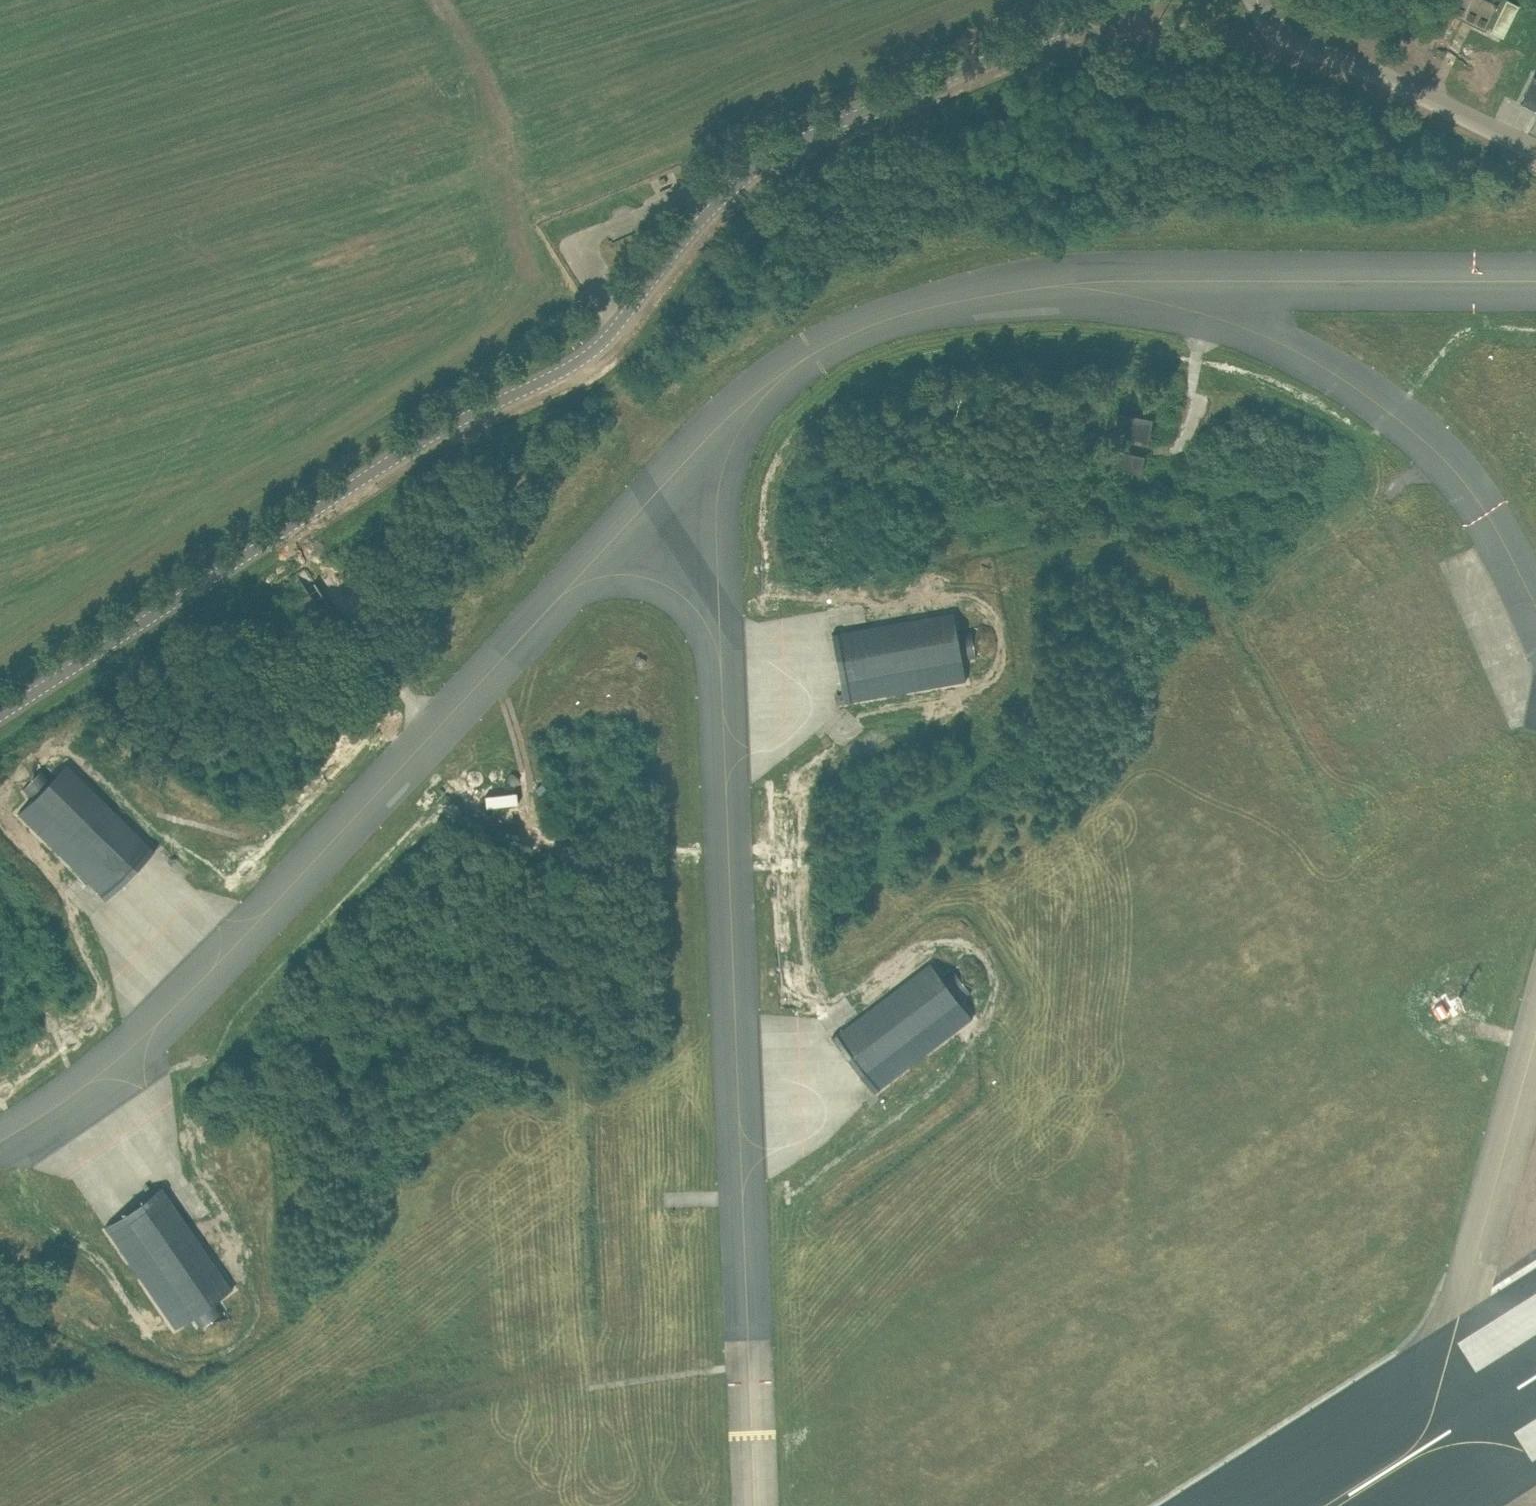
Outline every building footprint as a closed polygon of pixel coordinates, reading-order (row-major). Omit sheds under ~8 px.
[(1474,23),(1484,28),(1495,5),(1486,0),(1457,0),(1452,12),(1474,23)] [(1519,5),(1508,0),(1506,0),(1491,31),(1503,37),(1519,5)] [(1533,76),(1520,103),(1535,110),(1535,77),(1533,76)] [(1113,433),(1125,436),(1147,440),(1152,420),(1117,413),(1113,433)] [(1113,466),(1141,472),(1144,456),(1117,450),(1113,466)] [(297,573),(296,574),(335,634),(336,633),(297,573)] [(966,681),(963,662),(976,659),(971,630),(958,632),(954,612),(867,627),(832,633),(844,703),(966,681)] [(156,850),(68,762),(54,777),(44,767),(23,788),(33,798),(19,812),(81,875),(106,900),(156,850)] [(874,1093),(973,1018),(961,1002),(972,994),(954,970),(943,978),(931,962),(859,1016),(832,1037),(874,1093)] [(1448,1013),(1441,1003),(1433,1008),(1440,1018),(1448,1013)] [(190,1226),(163,1186),(105,1226),(175,1328),(192,1317),(200,1328),(224,1311),(217,1300),(233,1288),(190,1226)]
